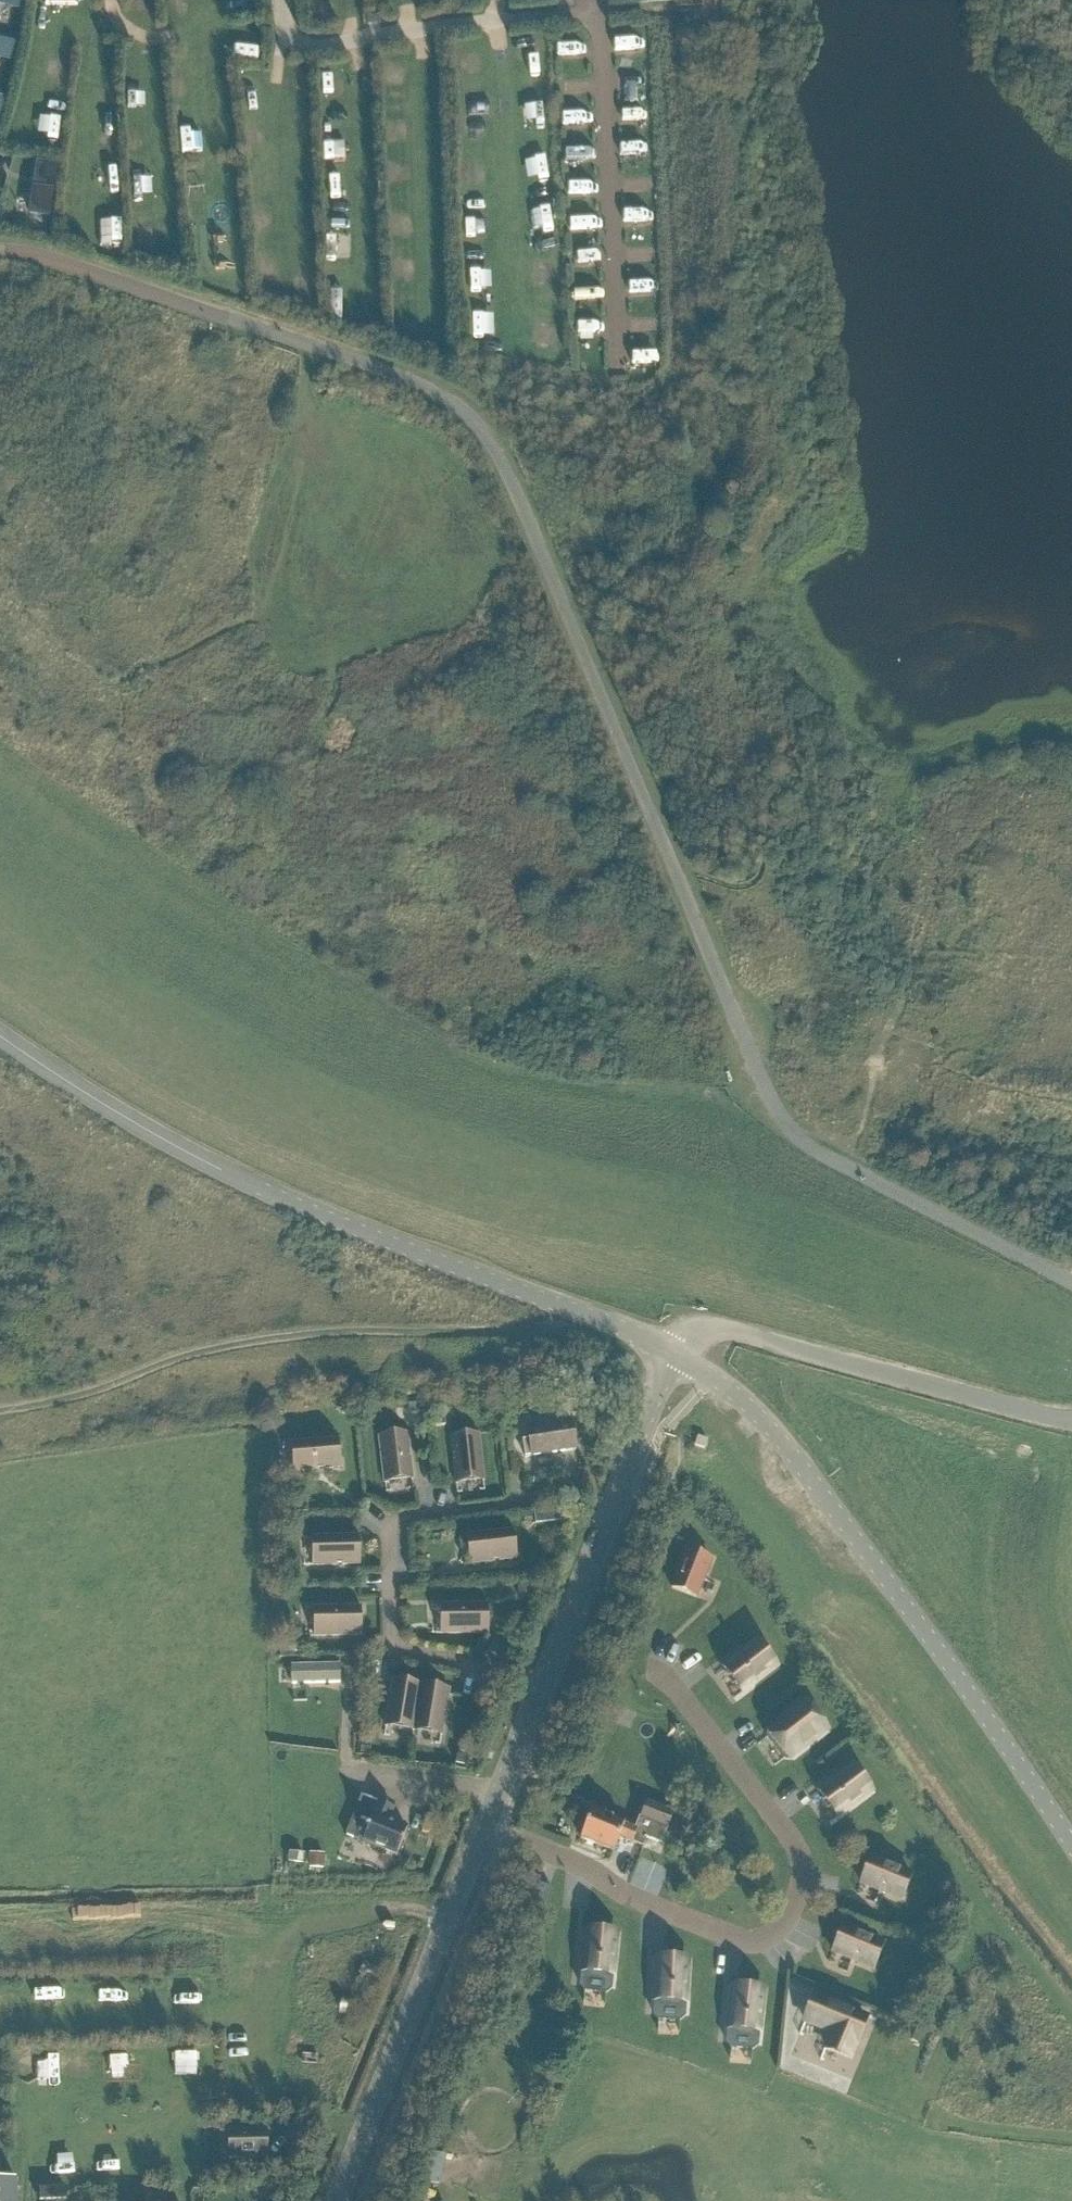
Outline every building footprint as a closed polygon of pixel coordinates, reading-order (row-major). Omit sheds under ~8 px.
[(25,13),(27,0),(0,0),(0,5),(25,13)] [(0,38),(0,56),(16,61),(19,44),(0,38)] [(0,94),(0,117),(4,118),(9,97),(0,94)] [(61,163),(39,160),(32,212),(56,215),(61,163)] [(528,1440),(522,1441),(524,1457),(574,1450),(571,1421),(527,1427),(528,1440)] [(407,1432),(379,1436),(381,1453),(383,1453),(383,1459),(382,1459),(384,1483),(386,1482),(385,1478),(411,1475),(411,1479),(412,1479),(407,1432)] [(479,1433),(450,1436),(452,1454),(454,1454),(455,1459),(453,1460),(456,1483),(457,1483),(457,1479),(482,1476),(482,1480),(484,1480),(479,1433)] [(697,1436),(694,1446),(704,1449),(707,1439),(697,1436)] [(315,1440),(291,1442),(291,1444),(295,1443),(297,1469),(293,1469),(293,1471),(340,1466),(338,1438),(320,1440),(321,1442),(315,1442),(315,1440)] [(559,1508),(534,1511),(535,1524),(556,1522),(562,1521),(560,1508),(559,1508)] [(490,1530),(466,1530),(466,1531),(470,1531),(471,1557),(466,1557),(466,1558),(514,1558),(513,1529),(496,1530),(496,1531),(490,1531),(490,1530)] [(335,1536),(312,1537),(312,1538),(316,1538),(317,1563),(312,1563),(312,1565),(360,1564),(359,1535),(341,1536),(341,1538),(335,1538),(335,1536)] [(687,1550),(672,1588),(696,1597),(707,1568),(711,1559),(687,1550)] [(533,1587),(519,1587),(519,1595),(533,1595),(533,1587)] [(464,1605),(440,1605),(440,1606),(445,1606),(445,1632),(441,1632),(441,1633),(488,1633),(488,1604),(470,1605),(470,1606),(464,1606),(464,1605)] [(337,1607),(313,1607),(313,1609),(318,1609),(318,1634),(314,1634),(314,1636),(361,1635),(361,1607),(343,1607),(343,1609),(337,1609),(337,1607)] [(742,1692),(776,1666),(757,1642),(723,1668),(742,1692)] [(299,1656),(299,1646),(287,1646),(288,1656),(299,1656)] [(340,1682),(340,1663),(291,1664),(291,1683),(340,1682)] [(389,1703),(385,1726),(387,1726),(387,1722),(413,1726),(413,1731),(421,1684),(393,1679),(390,1697),(392,1697),(391,1703),(389,1703)] [(449,1689),(421,1684),(413,1731),(414,1731),(415,1727),(441,1731),(440,1735),(441,1735),(449,1689)] [(767,1731),(767,1737),(784,1759),(790,1759),(827,1731),(803,1700),(791,1709),(793,1711),(767,1731)] [(362,1742),(361,1753),(370,1753),(370,1742),(362,1742)] [(457,1753),(455,1763),(464,1765),(466,1754),(457,1753)] [(837,1816),(871,1790),(853,1766),(819,1791),(837,1816)] [(639,1818),(635,1827),(630,1841),(645,1847),(648,1839),(661,1844),(674,1811),(650,1801),(642,1820),(639,1818)] [(356,1808),(345,1835),(396,1856),(407,1830),(388,1823),(394,1810),(379,1804),(374,1817),(356,1808)] [(630,1841),(635,1827),(593,1811),(582,1839),(615,1852),(621,1837),(630,1841)] [(290,1853),(290,1862),(303,1863),(304,1854),(290,1853)] [(311,1854),(310,1867),(323,1867),(324,1854),(311,1854)] [(871,1858),(861,1883),(901,1899),(911,1874),(871,1858)] [(843,1927),(833,1951),(870,1966),(880,1942),(843,1927)] [(582,1972),(580,1986),(584,1990),(606,1993),(611,1989),(612,1975),(617,1932),(586,1929),(582,1972)] [(655,2001),(654,2015),(658,2019),(680,2020),(685,2016),(685,2002),(687,1959),(657,1958),(655,2001)] [(728,2029),(727,2042),(731,2047),(753,2049),(757,2046),(759,2032),(763,1989),(733,1986),(728,2029)] [(815,1996),(805,2021),(831,2032),(826,2046),(850,2056),(866,2017),(815,1996)] [(922,2031),(914,2027),(909,2039),(917,2043),(922,2031)] [(266,2130),(229,2131),(229,2159),(267,2158),(266,2130)]
